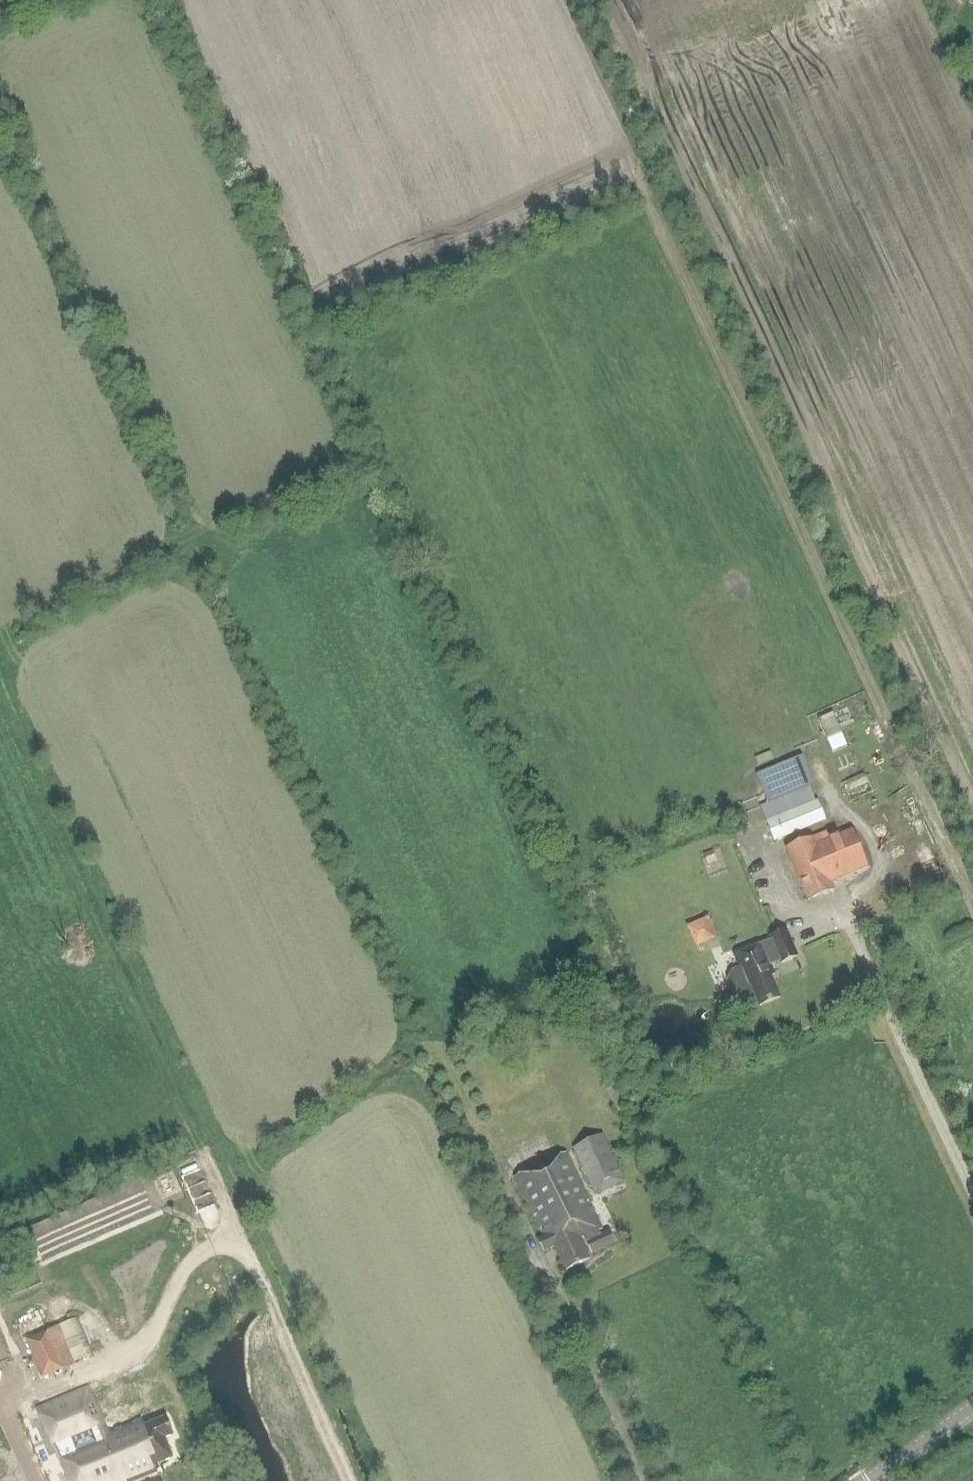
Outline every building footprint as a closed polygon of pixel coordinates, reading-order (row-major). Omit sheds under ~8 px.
[(813,783),(802,757),(757,775),(767,801),(813,783)] [(786,848),(808,900),(834,889),(831,882),(869,867),(853,829),(830,839),(827,831),(786,848)] [(709,916),(687,925),(695,946),(717,937),(709,916)] [(750,1004),(758,1001),(759,1004),(780,996),(771,974),(774,972),(770,962),(779,958),(781,962),(797,955),(787,929),(770,935),(772,939),(734,954),(740,968),(732,971),(729,979),(734,991),(739,993),(743,1001),(750,1004)] [(572,1147),(595,1195),(625,1181),(603,1133),(572,1147)] [(589,1259),(587,1256),(580,1239),(584,1237),(592,1254),(613,1243),(608,1232),(604,1234),(588,1200),(588,1199),(566,1152),(515,1176),(543,1237),(538,1239),(544,1251),(554,1246),(565,1270),(589,1259)] [(64,1369),(47,1330),(26,1339),(43,1378),(64,1369)] [(172,1434),(165,1418),(143,1426),(140,1419),(108,1432),(87,1389),(38,1409),(73,1480),(130,1480),(157,1470),(154,1464),(173,1457),(165,1438),(172,1434)]
